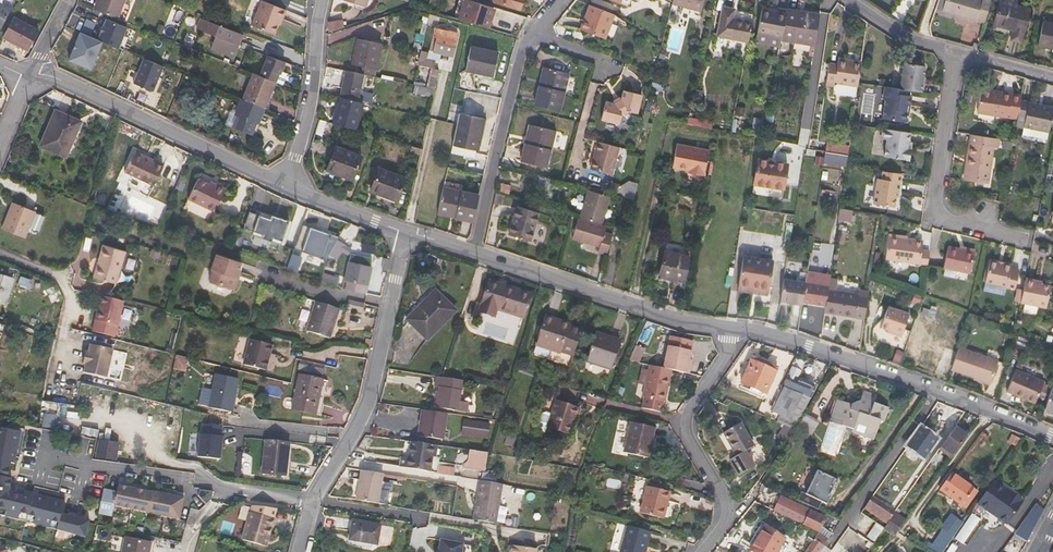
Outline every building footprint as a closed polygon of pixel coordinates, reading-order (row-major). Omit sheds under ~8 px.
[(95,9),(116,18),(122,2),(123,0),(98,0),(95,9)] [(284,9),(268,2),(263,0),(260,0),(251,24),(273,33),(277,23),(279,17),(281,18),(284,9)] [(268,2),(284,9),(288,0),(269,0),(268,2)] [(492,6),(471,0),(463,0),(456,19),(485,27),(492,6)] [(703,0),(673,0),(673,1),(701,8),(703,0)] [(944,10),(985,21),(990,0),(947,0),(944,10)] [(994,24),(1014,29),(1023,32),(1029,9),(1000,1),(994,24)] [(12,8),(0,2),(0,29),(12,8)] [(129,5),(122,2),(116,18),(123,21),(129,5)] [(592,6),(590,4),(584,18),(586,19),(592,6)] [(584,18),(580,28),(604,38),(614,15),(592,6),(586,19),(584,18)] [(724,6),(718,35),(749,41),(753,22),(733,18),(735,8),(724,6)] [(761,10),(756,34),(770,37),(775,13),(761,10)] [(814,44),(819,15),(788,10),(786,15),(781,39),(814,44)] [(770,37),(779,39),(781,39),(786,15),(775,13),(770,37)] [(604,38),(610,40),(619,18),(614,15),(604,38)] [(38,31),(14,18),(4,37),(28,50),(38,31)] [(95,22),(85,18),(80,31),(90,36),(95,22)] [(127,27),(106,18),(103,25),(102,25),(99,32),(100,32),(97,39),(118,47),(127,27)] [(215,36),(210,49),(233,58),(242,35),(200,18),(196,28),(215,36)] [(343,28),(339,18),(328,22),(326,31),(328,32),(343,28)] [(1038,45),(1052,48),(1052,23),(1043,21),(1038,45)] [(435,28),(433,35),(436,36),(440,37),(437,52),(452,55),(457,32),(449,30),(449,31),(435,28)] [(1011,40),(1020,42),(1023,32),(1014,29),(1011,40)] [(90,36),(80,31),(68,57),(90,66),(101,41),(97,39),(90,36)] [(352,64),(361,66),(359,73),(362,74),(375,76),(382,43),(357,38),(352,64)] [(465,70),(474,72),(492,76),(498,53),(470,47),(465,70)] [(426,59),(427,52),(421,50),(417,65),(432,68),(434,61),(426,59)] [(284,62),(267,55),(260,75),(275,81),(278,72),(280,72),(282,69),(284,62)] [(154,88),(163,67),(144,59),(135,80),(154,88)] [(570,65),(550,59),(548,68),(568,73),(570,65)] [(848,61),(847,67),(838,66),(829,65),(826,86),(835,87),(835,82),(858,86),(858,81),(861,63),(848,61)] [(900,88),(909,89),(922,91),(923,84),(921,83),(922,77),(923,65),(904,62),(900,88)] [(546,67),(542,66),(538,86),(541,87),(546,67)] [(559,110),(568,73),(548,68),(546,67),(541,87),(538,86),(533,104),(559,110)] [(278,72),(275,81),(284,85),(289,72),(282,69),(280,72),(278,72)] [(359,73),(346,70),(340,97),(357,99),(362,74),(359,73)] [(473,76),(491,80),(492,76),(474,72),(473,76)] [(260,75),(253,73),(243,99),(262,107),(264,107),(275,81),(260,75)] [(438,76),(430,75),(427,87),(435,89),(438,76)] [(415,85),(414,92),(433,97),(435,89),(427,87),(415,85)] [(909,89),(900,88),(884,85),(882,97),(885,101),(882,117),(904,121),(906,119),(908,113),(906,110),(907,105),(909,105),(910,95),(908,95),(909,89)] [(978,111),(994,113),(1008,116),(1008,114),(1018,116),(1022,94),(1011,93),(991,89),(990,91),(981,90),(978,111)] [(639,97),(622,92),(619,101),(613,104),(611,105),(605,103),(600,120),(616,124),(619,116),(627,112),(634,114),(639,97)] [(354,129),(362,103),(340,97),(332,123),(354,129)] [(262,107),(243,99),(237,114),(256,122),(262,107)] [(1023,127),(1028,103),(1021,101),(1017,126),(1023,127)] [(1023,127),(1031,129),(1049,132),(1052,111),(1052,108),(1028,103),(1023,127)] [(55,109),(40,145),(66,156),(81,120),(55,109)] [(647,123),(650,111),(645,109),(640,126),(650,129),(651,124),(647,123)] [(994,113),(978,111),(977,118),(993,121),(994,113)] [(476,149),(480,134),(483,117),(460,112),(457,124),(453,144),(476,149)] [(232,126),(251,134),(256,122),(237,114),(232,126)] [(314,133),(320,135),(325,121),(319,119),(314,133)] [(532,125),(528,124),(524,142),(527,143),(532,125)] [(532,125),(527,143),(524,142),(519,161),(544,168),(554,131),(532,125)] [(1031,129),(1023,127),(1021,135),(1029,137),(1031,129)] [(911,148),(908,148),(909,141),(910,132),(883,128),(882,134),(884,138),(887,138),(885,155),(909,159),(911,148)] [(1029,137),(1047,140),(1049,132),(1031,129),(1029,137)] [(998,147),(999,138),(971,134),(964,176),(988,180),(991,166),(988,166),(991,146),(994,147),(998,147)] [(589,167),(610,174),(618,147),(598,140),(589,167)] [(672,168),(688,171),(694,172),(693,174),(704,176),(709,150),(676,144),(672,168)] [(335,147),(326,169),(352,179),(361,157),(335,147)] [(151,162),(145,159),(146,157),(134,151),(125,172),(154,186),(162,168),(151,162)] [(825,151),(824,158),(847,161),(848,154),(825,151)] [(784,188),(788,164),(758,159),(754,184),(784,188)] [(370,189),(396,200),(404,178),(379,168),(370,189)] [(881,170),(880,178),(900,181),(901,173),(881,170)] [(540,194),(548,197),(554,180),(544,177),(540,194)] [(897,196),(897,190),(899,190),(901,181),(900,181),(880,178),(879,177),(875,202),(895,206),(897,196)] [(215,185),(214,188),(207,185),(194,179),(185,200),(214,213),(224,189),(215,185)] [(621,187),(619,189),(635,194),(638,184),(630,182),(622,187),(621,187)] [(756,185),(755,192),(782,195),(783,188),(756,185)] [(473,221),(478,197),(443,189),(439,210),(456,213),(455,218),(473,221)] [(609,196),(588,190),(580,217),(601,224),(609,196)] [(15,202),(12,201),(5,217),(8,218),(15,202)] [(39,230),(46,214),(15,202),(8,218),(5,217),(1,227),(26,237),(30,227),(39,230)] [(508,234),(529,240),(537,212),(516,206),(508,234)] [(839,216),(852,218),(853,210),(840,208),(839,216)] [(455,218),(456,213),(439,210),(438,214),(455,218)] [(252,231),(257,215),(248,211),(243,228),(252,231)] [(252,231),(251,235),(280,244),(288,220),(279,217),(278,217),(277,221),(270,219),(271,215),(270,215),(259,211),(257,215),(252,231)] [(270,215),(271,215),(270,219),(277,221),(278,217),(279,217),(280,215),(271,212),(270,215)] [(613,235),(602,231),(604,225),(601,224),(580,217),(576,216),(570,239),(597,247),(596,251),(608,255),(613,235)] [(292,221),(288,220),(280,244),(284,245),(292,221)] [(321,234),(322,230),(302,224),(294,248),(302,251),(309,230),(321,234)] [(327,257),(336,241),(339,236),(322,230),(321,234),(309,230),(302,251),(327,259),(327,257)] [(921,250),(922,244),(914,242),(915,239),(889,235),(885,258),(918,264),(921,250)] [(344,246),(336,241),(327,257),(335,261),(344,246)] [(115,283),(125,250),(102,243),(92,276),(115,283)] [(971,271),(974,250),(948,244),(943,265),(971,271)] [(930,251),(921,250),(918,264),(928,265),(930,251)] [(665,252),(660,275),(674,279),(683,281),(689,257),(665,252)] [(212,253),(209,266),(234,274),(235,270),(236,271),(237,265),(227,261),(228,258),(212,253)] [(352,254),(349,262),(341,287),(362,294),(370,269),(368,269),(371,261),(352,254)] [(772,262),(744,257),(740,283),(768,288),(772,262)] [(1010,265),(1011,263),(990,257),(985,278),(1015,285),(1019,267),(1010,265)] [(287,269),(297,273),(299,267),(288,264),(287,269)] [(231,289),(235,287),(236,279),(234,278),(234,274),(209,266),(208,269),(210,269),(207,282),(231,289)] [(5,304),(13,279),(0,275),(0,303),(5,304)] [(830,280),(830,277),(807,275),(805,283),(803,302),(826,305),(830,280)] [(22,276),(19,285),(29,288),(32,280),(22,276)] [(1035,281),(1036,278),(1026,276),(1021,300),(1046,305),(1050,284),(1040,282),(1035,281)] [(493,316),(495,308),(522,317),(530,293),(489,280),(479,311),(493,316)] [(782,301),(802,304),(803,302),(805,283),(785,280),(782,301)] [(836,281),(830,280),(826,305),(825,312),(864,317),(868,295),(835,290),(836,281)] [(767,294),(768,288),(740,283),(739,289),(767,294)] [(435,290),(406,319),(427,340),(456,311),(435,290)] [(114,337),(117,324),(123,300),(102,295),(100,304),(99,308),(97,308),(94,318),(91,331),(114,337)] [(306,330),(329,337),(339,308),(315,301),(306,330)] [(361,313),(363,306),(348,301),(346,308),(361,313)] [(874,328),(873,337),(906,348),(912,331),(904,327),(909,313),(888,306),(885,315),(874,328)] [(568,325),(569,324),(545,316),(533,354),(547,358),(550,349),(572,357),(582,330),(568,325)] [(611,367),(614,356),(617,347),(620,340),(594,331),(585,359),(611,367)] [(265,370),(272,345),(249,339),(242,364),(265,370)] [(86,364),(84,372),(107,377),(113,349),(91,344),(89,352),(86,351),(83,363),(86,364)] [(640,362),(645,348),(636,345),(631,359),(640,362)] [(690,351),(667,346),(662,368),(669,370),(688,374),(690,365),(687,364),(690,351)] [(992,379),(998,357),(959,346),(953,368),(992,379)] [(935,370),(939,359),(926,353),(921,364),(935,370)] [(776,368),(751,357),(750,360),(775,371),(776,368)] [(775,371),(750,360),(741,381),(766,392),(775,371)] [(299,364),(297,370),(309,372),(311,366),(299,364)] [(669,370),(662,368),(649,365),(642,396),(643,396),(641,408),(659,412),(661,401),(662,401),(669,370)] [(798,378),(802,369),(792,365),(783,385),(810,396),(814,385),(798,378)] [(322,374),(323,368),(311,366),(309,372),(322,374)] [(1007,388),(1035,399),(1043,378),(1015,367),(1007,388)] [(231,409),(237,377),(214,373),(208,405),(231,409)] [(320,413),(326,380),(298,375),(292,408),(320,413)] [(457,410),(461,387),(462,380),(440,377),(436,376),(434,385),(439,386),(435,407),(457,410)] [(468,388),(470,381),(462,380),(461,387),(468,388)] [(738,387),(763,398),(766,392),(741,381),(738,387)] [(798,420),(792,416),(802,395),(783,387),(771,411),(779,415),(776,421),(784,425),(793,429),(798,420)] [(1051,389),(1045,409),(1052,412),(1052,389),(1051,389)] [(578,392),(576,399),(597,405),(599,398),(578,392)] [(859,400),(850,404),(836,399),(828,421),(845,426),(851,428),(850,431),(865,437),(866,434),(875,432),(879,421),(882,421),(886,408),(873,403),(874,400),(861,395),(859,400)] [(570,423),(572,416),(576,418),(580,408),(555,400),(546,427),(566,434),(570,423)] [(417,435),(443,439),(446,413),(421,409),(417,435)] [(57,427),(58,414),(44,413),(43,426),(57,427)] [(815,431),(820,422),(805,414),(800,423),(815,431)] [(489,438),(491,421),(464,417),(462,434),(489,438)] [(220,434),(222,423),(203,421),(201,432),(199,431),(196,454),(219,457),(222,434),(220,434)] [(845,426),(828,421),(819,446),(836,452),(845,426)] [(648,458),(655,427),(630,422),(624,452),(648,458)] [(739,422),(723,432),(733,450),(736,449),(739,454),(736,456),(728,460),(737,476),(752,467),(743,451),(753,446),(739,422)] [(969,431),(957,423),(955,425),(967,434),(969,431)] [(779,438),(774,446),(780,450),(793,429),(784,425),(776,436),(779,438)] [(967,434),(955,425),(940,447),(951,456),(967,434)] [(24,432),(12,429),(0,427),(0,515),(85,535),(89,520),(61,513),(65,497),(50,494),(50,497),(37,494),(17,489),(16,494),(9,492),(12,478),(7,477),(10,462),(14,463),(15,456),(17,446),(21,447),(24,432)] [(936,440),(920,428),(906,445),(923,458),(936,440)] [(512,446),(515,436),(507,433),(503,444),(512,446)] [(285,475),(289,442),(265,440),(261,472),(285,475)] [(520,453),(524,443),(520,441),(516,451),(520,453)] [(115,459),(117,444),(98,442),(96,457),(115,459)] [(400,458),(398,466),(426,471),(428,457),(433,457),(435,445),(409,442),(407,457),(400,457),(400,458)] [(758,445),(748,449),(754,462),(764,458),(758,445)] [(940,447),(938,450),(950,458),(951,456),(940,447)] [(475,459),(486,461),(487,453),(476,451),(475,459)] [(773,451),(758,474),(761,476),(766,471),(777,454),(773,451)] [(250,476),(252,453),(237,452),(236,475),(250,476)] [(383,473),(362,469),(360,476),(382,479),(383,473)] [(834,479),(817,471),(806,494),(801,492),(797,500),(819,510),(822,502),(827,505),(831,496),(830,495),(833,488),(831,486),(834,479)] [(950,473),(938,490),(960,505),(973,488),(950,473)] [(382,479),(360,476),(356,499),(377,503),(382,479)] [(673,485),(683,488),(685,479),(676,477),(673,485)] [(503,484),(479,480),(476,495),(500,499),(503,484)] [(1005,489),(992,480),(980,498),(992,507),(1005,489)] [(113,505),(179,519),(183,497),(118,484),(116,491),(103,488),(98,513),(111,516),(113,505)] [(898,484),(891,494),(902,501),(908,492),(898,484)] [(663,518),(669,491),(647,486),(640,513),(663,518)] [(212,491),(199,489),(198,495),(205,503),(210,499),(212,491)] [(1006,523),(1021,500),(1005,489),(992,507),(989,511),(1006,523)] [(1014,531),(1025,538),(1048,500),(1040,494),(1014,531)] [(500,499),(476,495),(472,519),(496,522),(500,499)] [(980,498),(976,503),(989,511),(992,507),(980,498)] [(866,500),(861,506),(887,523),(889,520),(891,516),(866,500)] [(785,505),(782,513),(819,530),(823,520),(800,508),(798,511),(785,505)] [(264,547),(277,509),(253,506),(240,539),(264,547)] [(199,510),(190,507),(185,523),(193,525),(194,522),(195,522),(199,510)] [(900,528),(905,520),(894,512),(891,516),(889,520),(900,528)] [(950,514),(941,526),(948,531),(956,519),(950,514)] [(971,514),(956,538),(964,543),(980,520),(971,514)] [(352,520),(349,539),(376,544),(380,525),(352,520)] [(889,520),(887,523),(883,528),(894,536),(900,528),(889,520)] [(762,524),(747,549),(751,551),(766,527),(762,524)] [(650,531),(627,525),(620,551),(644,551),(650,531)] [(784,538),(766,527),(751,551),(753,551),(776,551),(784,538)] [(883,528),(875,540),(886,548),(894,536),(883,528)] [(941,551),(942,551),(951,539),(941,532),(931,545),(941,551)] [(149,542),(125,537),(122,551),(147,551),(149,542)] [(464,544),(440,539),(438,549),(436,548),(436,551),(467,551),(467,550),(464,545),(464,544)] [(824,546),(813,539),(804,551),(820,551),(824,546)]
